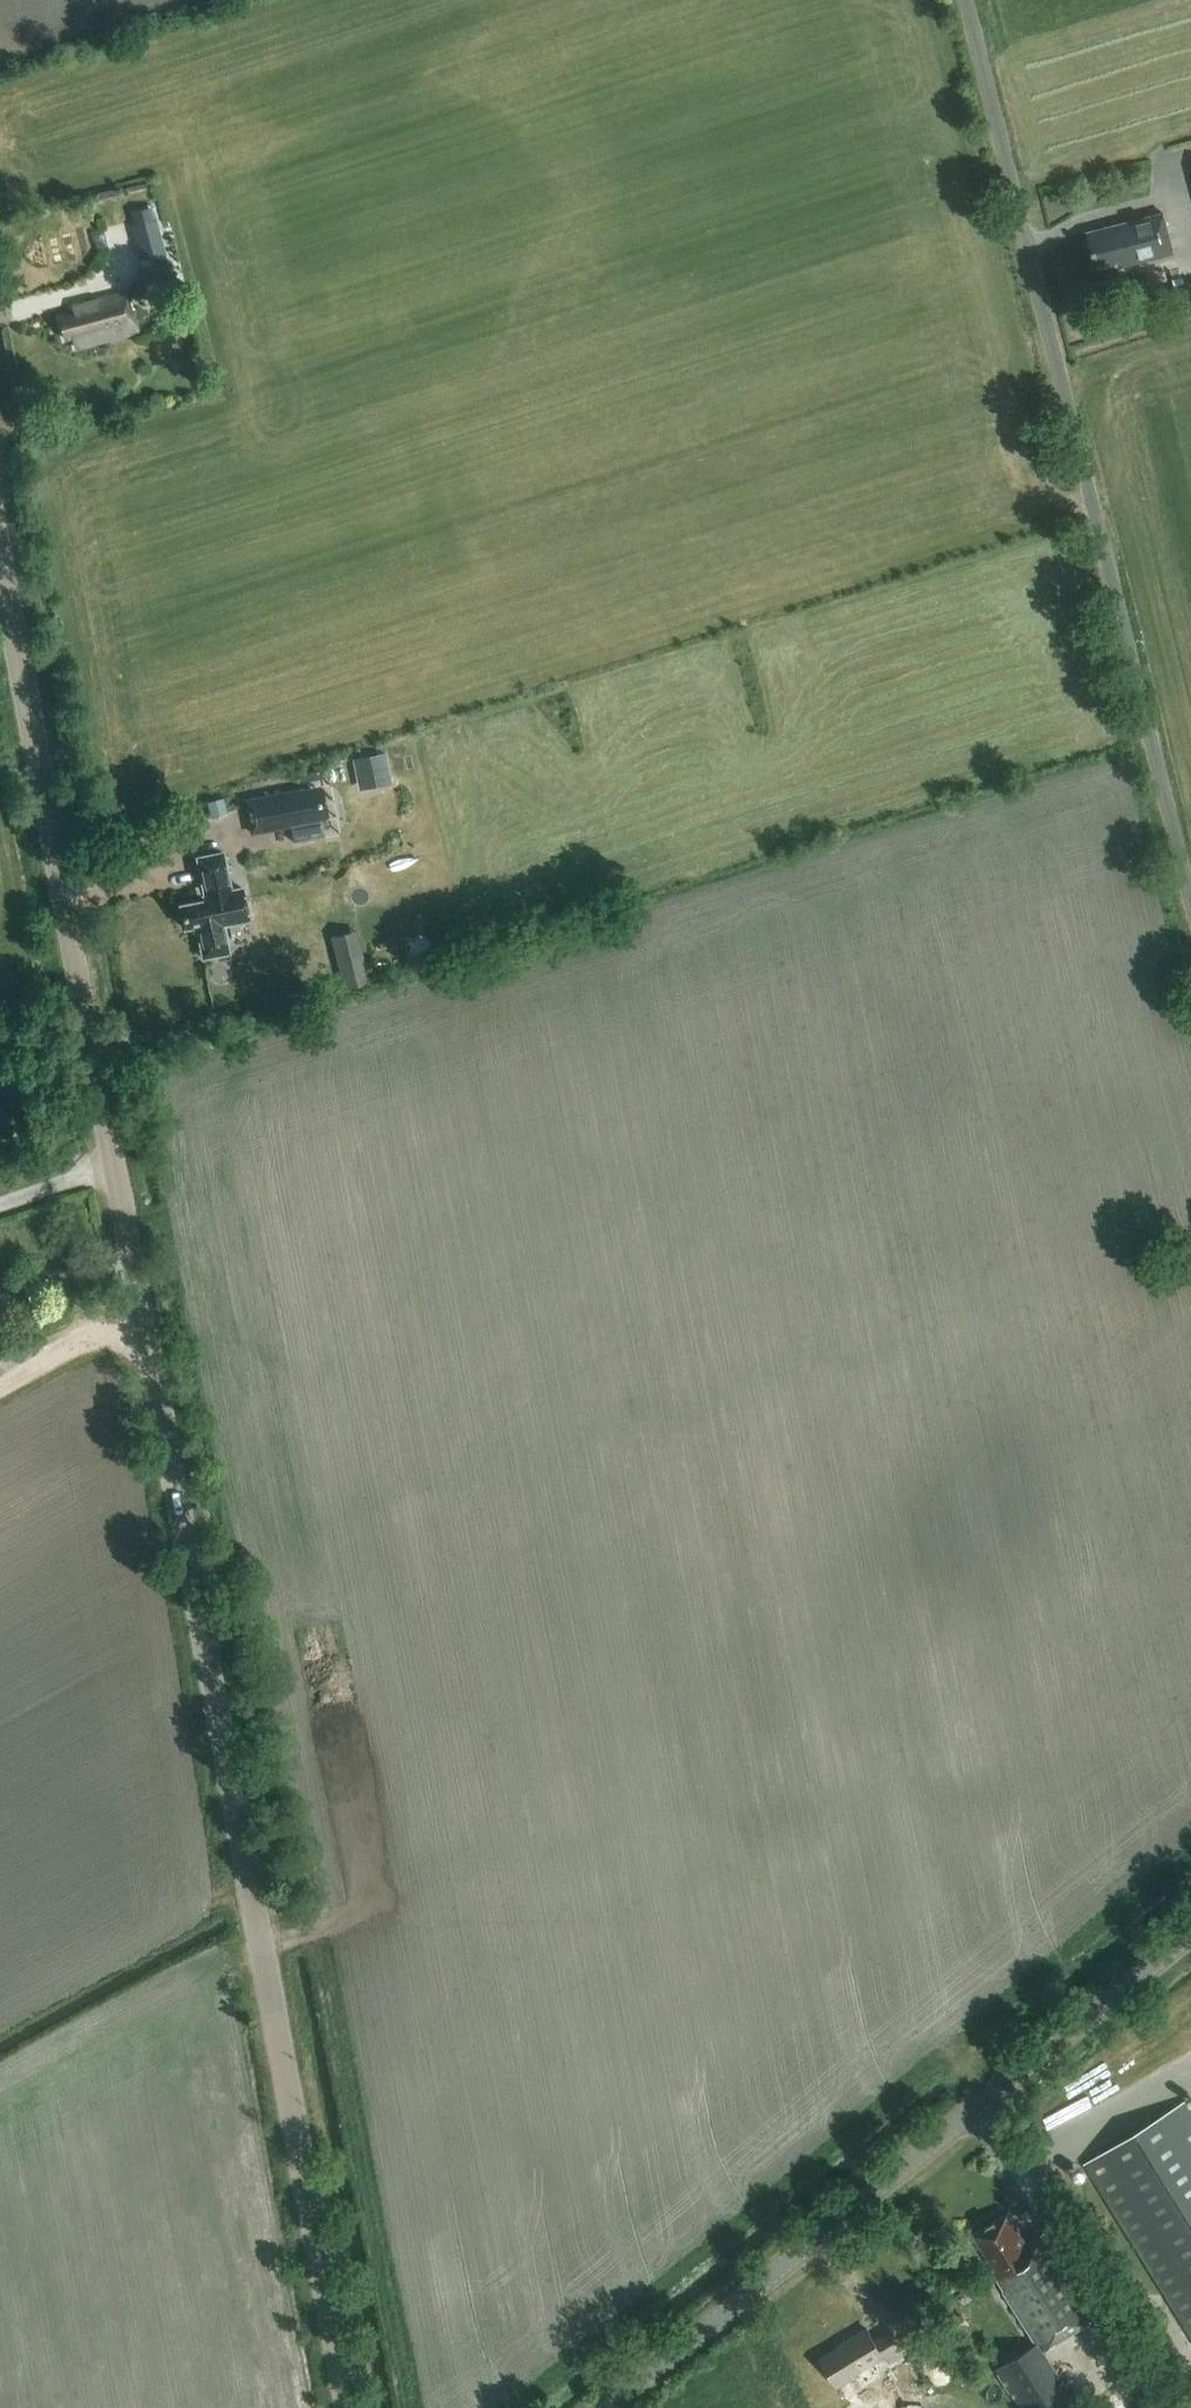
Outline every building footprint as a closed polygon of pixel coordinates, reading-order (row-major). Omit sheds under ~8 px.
[(1164,212),(1088,231),(1096,264),(1119,258),(1121,265),(1174,252),(1164,212)] [(157,220),(131,226),(135,242),(161,235),(157,220)] [(175,275),(171,259),(142,267),(147,283),(175,275)] [(1156,292),(1163,311),(1190,301),(1190,280),(1156,292)] [(77,346),(139,330),(129,291),(74,305),(76,314),(60,318),(65,337),(74,335),(77,346)] [(315,785),(246,799),(252,833),(291,825),(294,841),(325,835),(315,785)] [(395,789),(369,793),(371,805),(397,800),(395,789)] [(205,897),(179,903),(184,926),(192,924),(194,931),(197,931),(203,958),(230,952),(224,925),(250,919),(243,885),(232,887),(224,850),(196,856),(205,897)] [(1186,2101),(1085,2164),(1190,2334),(1190,2109),(1186,2101)] [(1051,2381),(1059,2376),(1042,2349),(1097,2314),(1045,2232),(1027,2243),(1007,2212),(973,2234),(996,2269),(992,2271),(1037,2342),(996,2368),(1022,2407),(1068,2407),(1051,2381)] [(962,2312),(948,2321),(956,2332),(970,2323),(962,2312)] [(875,2370),(905,2351),(891,2329),(874,2339),(867,2327),(845,2341),(846,2343),(822,2358),(838,2384),(871,2364),(875,2370)]
